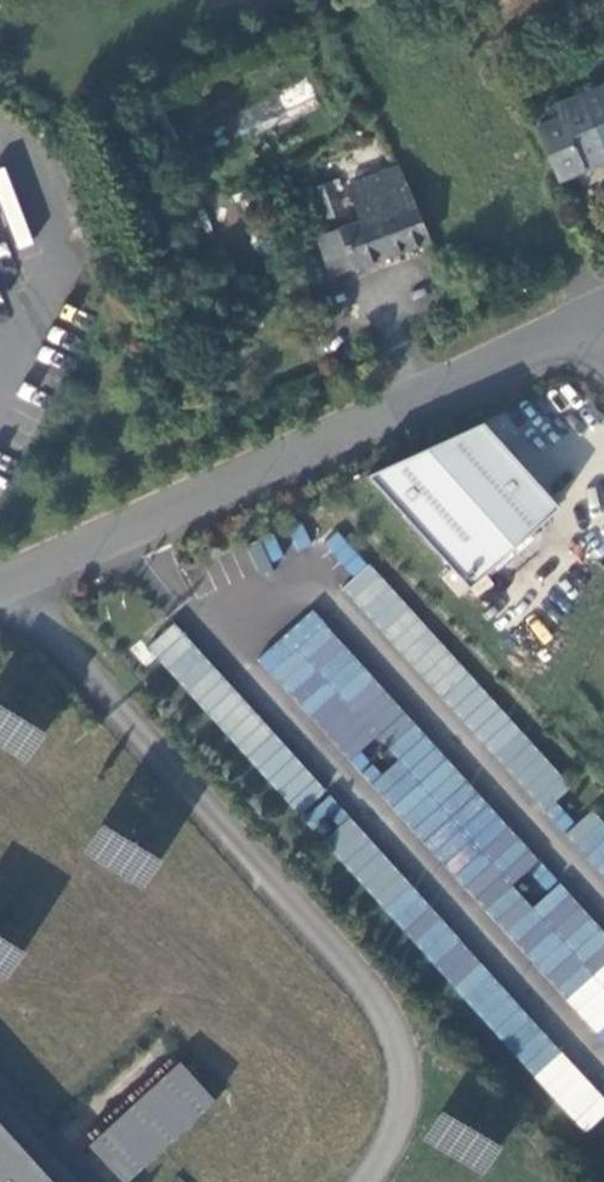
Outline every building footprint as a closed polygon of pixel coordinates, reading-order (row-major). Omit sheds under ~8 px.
[(579,174),(603,162),(603,81),(601,83),(586,48),(556,61),(571,96),(562,100),(557,121),(579,174)] [(534,132),(556,184),(579,174),(557,121),(534,132)] [(411,194),(394,158),(339,177),(353,216),(411,194)] [(411,194),(353,216),(334,224),(351,267),(428,237),(418,212),(411,194)] [(334,224),(312,238),(326,276),(351,267),(334,224)] [(480,420),(367,473),(468,585),(557,506),(480,420)] [(344,590),(514,771),(536,750),(367,569),(344,590)] [(558,881),(531,905),(511,883),(538,858),(310,610),(255,660),(603,1039),(603,931),(558,881)] [(147,648),(233,741),(259,716),(173,624),(147,648)] [(590,843),(580,833),(573,840),(603,875),(603,831),(590,843)] [(22,950),(0,937),(0,976),(5,978),(22,950)] [(603,1115),(603,1103),(521,1007),(494,1030),(583,1133),(603,1115)] [(86,1145),(120,1181),(128,1181),(217,1101),(179,1061),(86,1145)] [(0,1097),(0,1123),(53,1181),(77,1181),(0,1097)] [(0,1123),(0,1181),(53,1181),(0,1123)]
